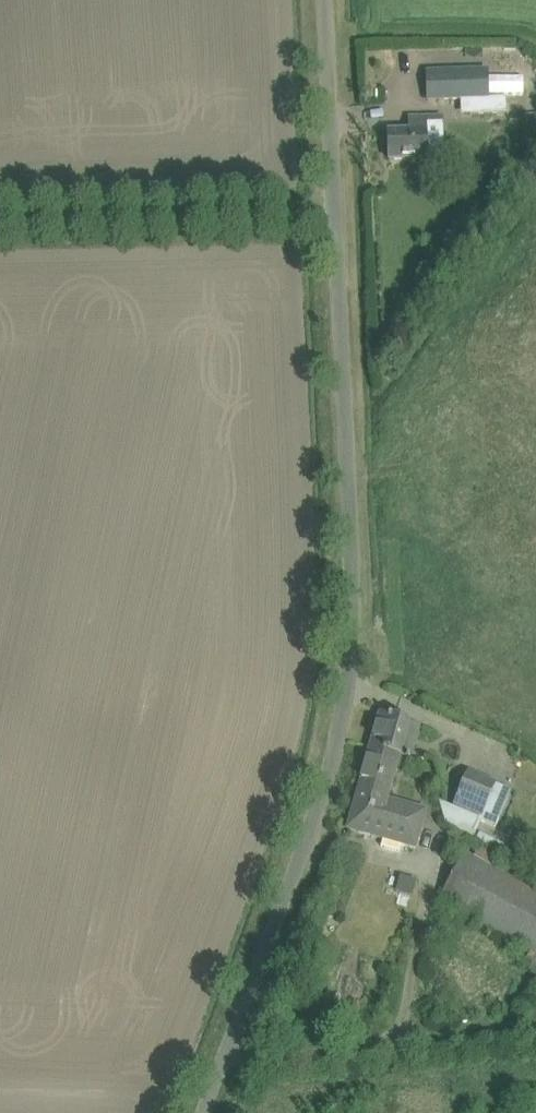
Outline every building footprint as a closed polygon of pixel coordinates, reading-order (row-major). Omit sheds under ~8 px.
[(488,71),(427,73),(428,101),(447,101),(470,100),(470,115),(507,114),(507,98),(489,99),(488,71)] [(409,132),(388,132),(389,160),(411,160),(427,159),(426,119),(409,119),(409,132)] [(371,750),(397,757),(406,760),(416,725),(380,715),(371,750)] [(371,750),(348,829),(414,848),(424,811),(385,800),(397,757),(371,750)] [(452,809),(440,804),(445,824),(474,836),(481,820),(497,827),(513,790),(497,784),(468,771),(452,809)] [(535,953),(535,894),(468,855),(443,899),(535,953)] [(400,876),(394,890),(413,897),(418,883),(400,876)]
